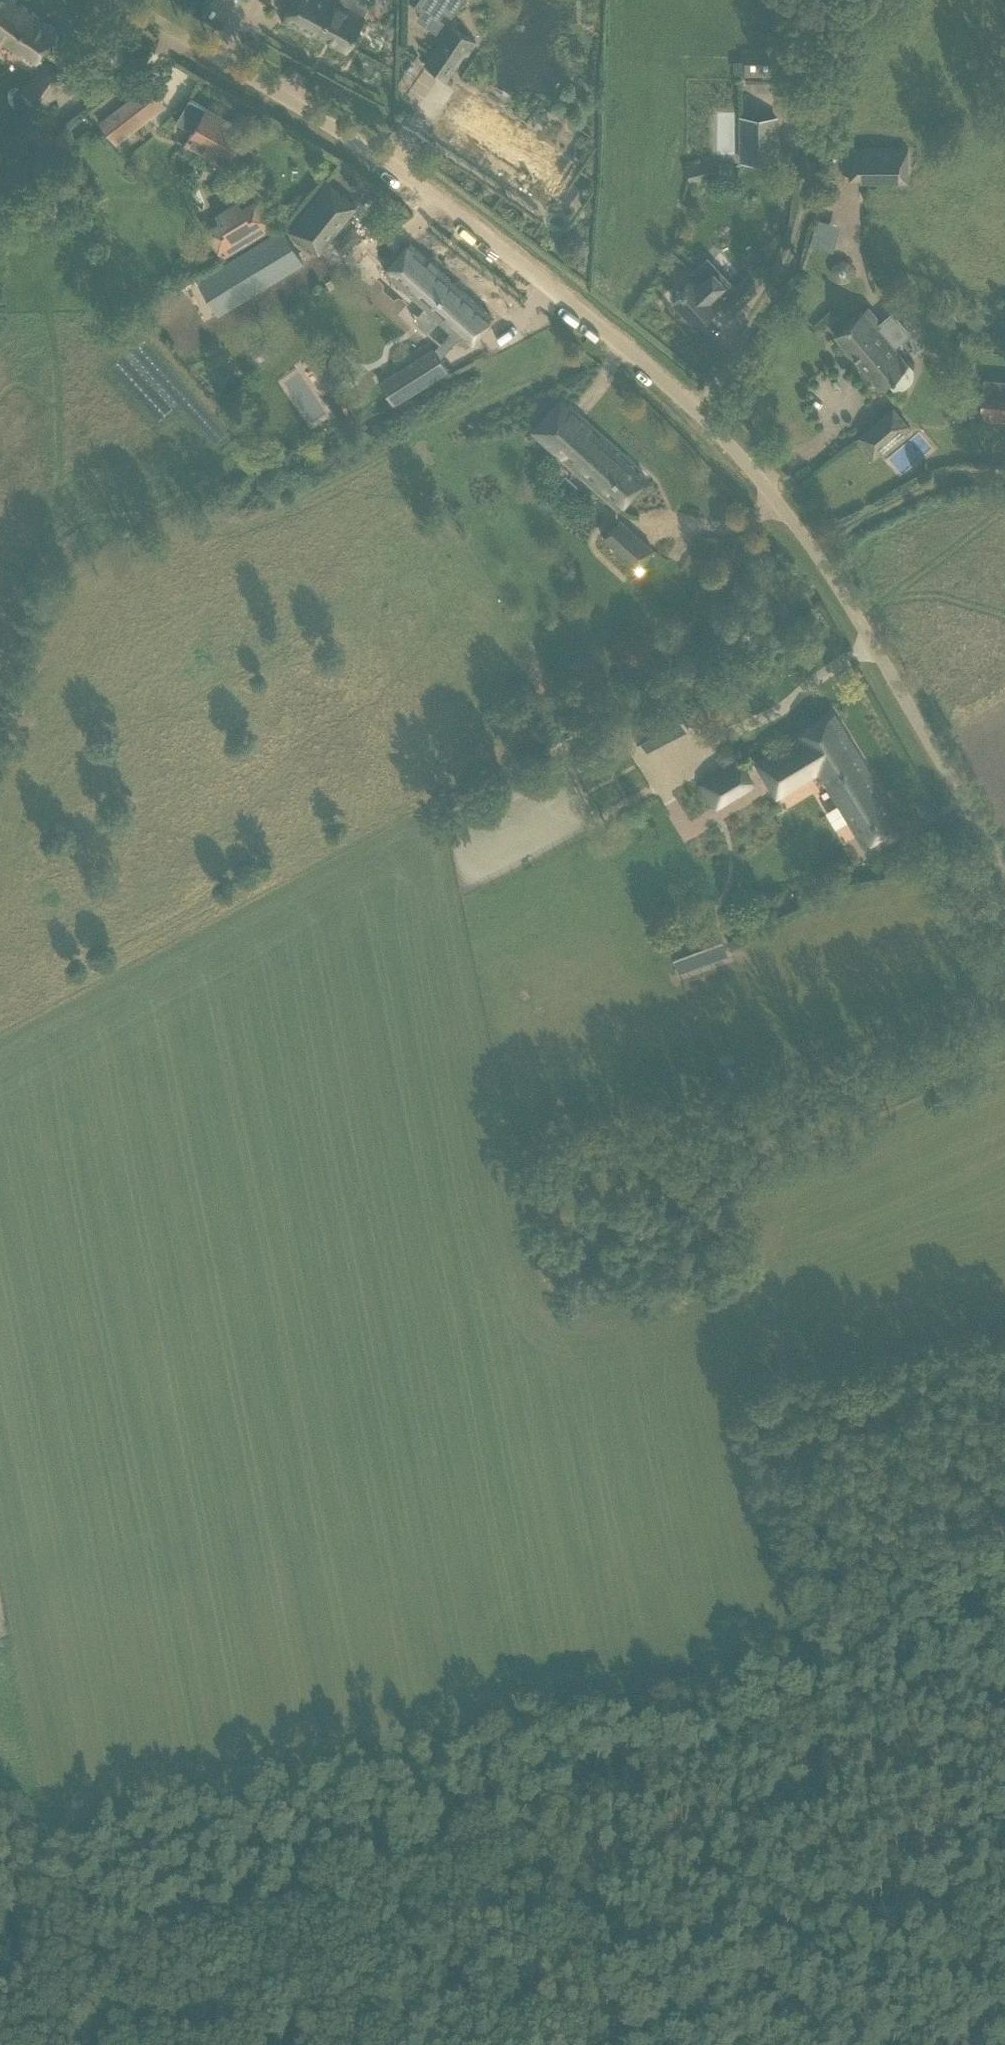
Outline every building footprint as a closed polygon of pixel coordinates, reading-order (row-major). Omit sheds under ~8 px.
[(20,54),(21,53),(37,63),(57,33),(9,0),(0,0),(0,41),(20,54)] [(284,18),(309,32),(311,30),(347,49),(364,17),(332,0),(294,0),(284,18)] [(414,5),(421,9),(416,17),(436,30),(443,19),(438,17),(444,9),(451,14),(460,0),(417,0),(414,5)] [(476,42),(449,23),(436,41),(438,43),(424,63),(446,78),(464,53),(467,55),(476,42)] [(733,76),(763,72),(761,58),(731,62),(733,76)] [(26,92),(46,106),(66,76),(46,63),(26,92)] [(189,98),(176,120),(193,131),(190,136),(204,145),(200,152),(224,166),(235,148),(245,131),(206,108),(189,98)] [(530,163),(529,178),(554,196),(575,166),(476,98),(455,127),(513,167),(520,156),(530,163)] [(99,124),(114,144),(145,121),(130,100),(99,124)] [(742,162),(776,161),(776,117),(742,117),(742,162)] [(904,149),(842,149),(842,175),(904,176),(904,149)] [(715,176),(711,158),(687,162),(691,181),(715,176)] [(328,183),(315,199),(288,232),(316,256),(356,206),(328,183)] [(241,206),(218,220),(219,223),(234,247),(221,255),(226,264),(277,233),(259,205),(245,213),(241,206)] [(833,248),(836,221),(813,219),(810,246),(833,248)] [(226,264),(195,282),(214,315),(300,264),(281,231),(277,233),(226,264)] [(440,357),(458,339),(466,346),(492,317),(410,243),(384,272),(451,333),(441,344),(379,381),(393,404),(448,370),(440,357)] [(691,325),(695,322),(696,324),(717,305),(719,307),(723,303),(732,313),(756,290),(745,278),(735,288),(708,259),(690,276),(693,279),(672,298),(686,313),(682,316),(691,325)] [(850,321),(835,334),(881,387),(906,366),(891,348),(905,336),(889,317),(879,326),(864,309),(850,321)] [(254,345),(253,349),(254,353),(258,355),(262,353),(264,349),(262,345),(258,344),(254,345)] [(983,379),(980,413),(990,413),(991,422),(1004,423),(1004,380),(983,379)] [(558,399),(530,430),(617,507),(644,476),(558,399)] [(910,428),(893,408),(856,439),(873,459),(910,428)] [(652,551),(617,520),(601,538),(613,548),(611,551),(634,571),(652,551)] [(674,703),(629,726),(642,750),(686,727),(674,703)] [(862,846),(883,833),(900,823),(834,713),(798,735),(799,738),(757,763),(775,792),(815,768),(862,846)] [(700,785),(710,802),(709,803),(713,810),(755,786),(740,761),(700,785)] [(723,923),(681,939),(688,960),(731,944),(723,923)] [(685,970),(688,978),(708,970),(705,962),(685,970)]
